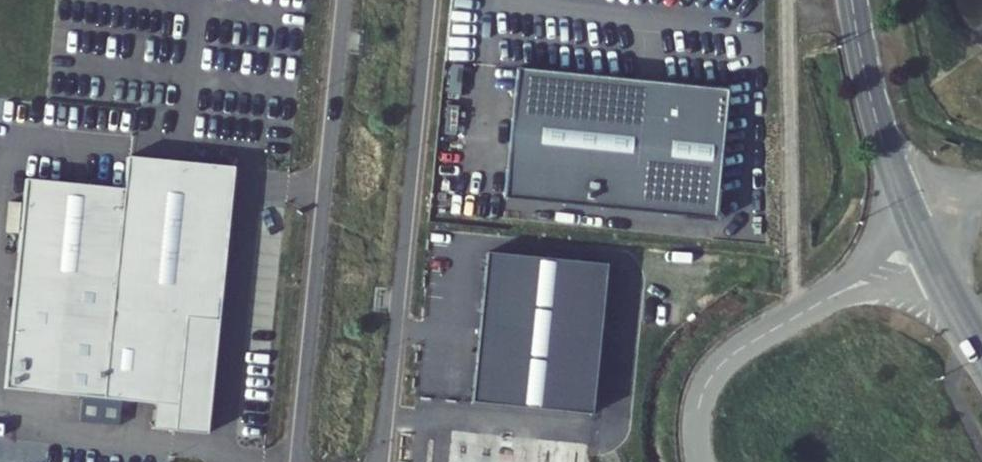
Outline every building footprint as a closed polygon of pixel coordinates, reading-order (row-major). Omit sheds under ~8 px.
[(728,90),(517,69),(504,198),(714,221),(728,90)] [(154,426),(209,432),(236,165),(130,154),(127,187),(26,176),(5,384),(156,400),(154,426)] [(607,265),(486,253),(472,403),(592,415),(607,265)]
